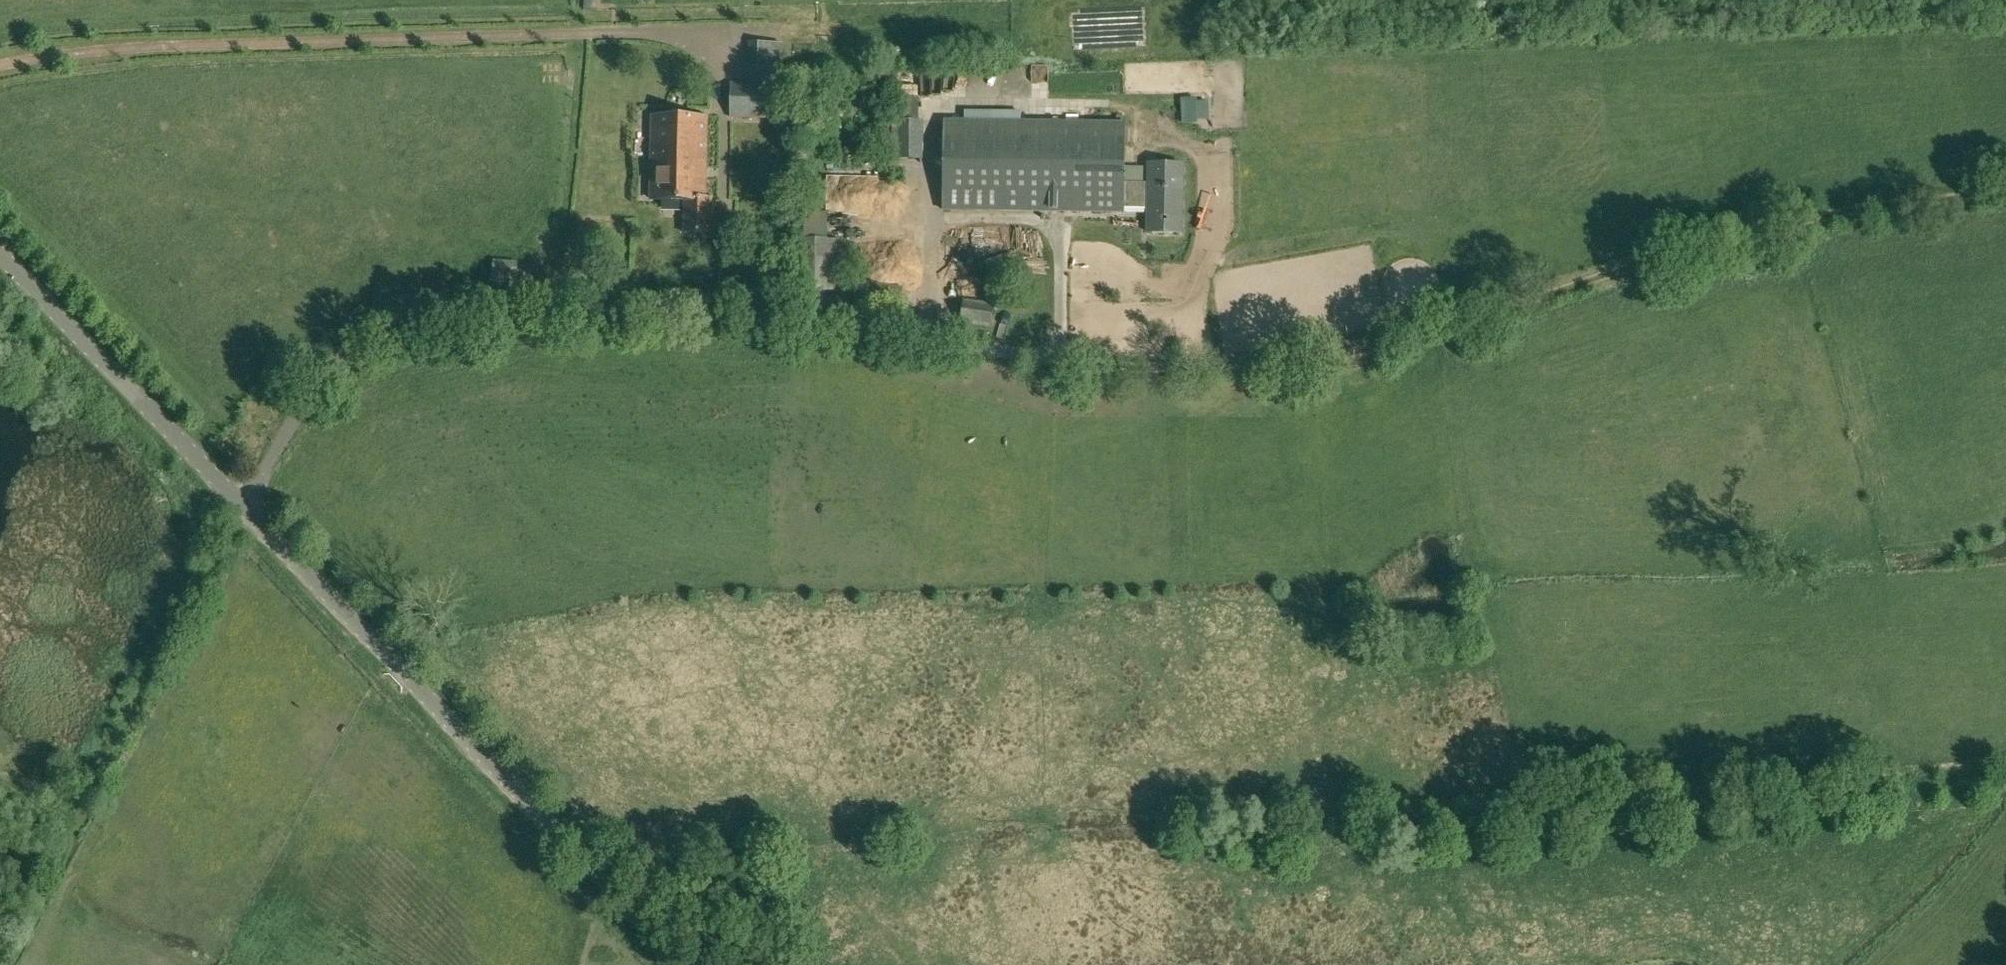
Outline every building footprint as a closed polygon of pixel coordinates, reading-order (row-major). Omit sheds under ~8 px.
[(731,82),(729,119),(779,120),(780,83),(768,83),(768,42),(747,42),(747,82),(731,82)] [(896,120),(896,160),(923,159),(923,121),(918,121),(918,108),(918,97),(901,97),(901,120),(896,120)] [(652,165),(706,166),(707,117),(653,115),(652,165)] [(1149,183),(1143,183),(1123,183),(1124,123),(944,121),(943,210),(1123,213),(1123,204),(1148,205),(1148,234),(1181,234),(1182,165),(1149,164),(1149,183)] [(706,166),(652,165),(651,200),(685,200),(684,232),(712,233),(713,199),(705,199),(706,166)] [(803,213),(803,239),(802,292),(847,293),(848,250),(843,250),(843,241),(827,240),(828,213),(803,213)] [(954,320),(1002,321),(1003,300),(955,299),(954,320)]
